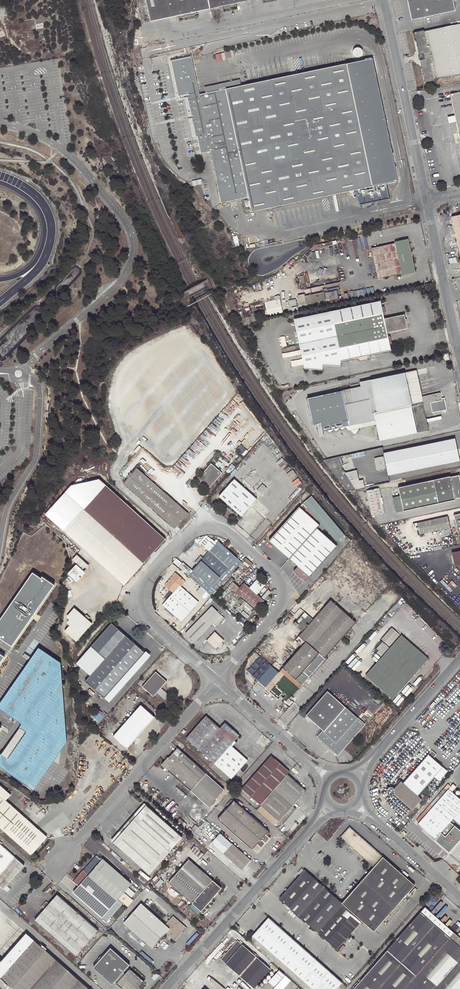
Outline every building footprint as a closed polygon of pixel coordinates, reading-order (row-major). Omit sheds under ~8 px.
[(151,22),(179,16),(179,18),(197,15),(196,12),(223,7),(224,9),(237,6),(236,4),(255,0),(146,0),(151,22)] [(407,1),(409,0),(413,18),(411,19),(411,20),(455,11),(453,0),(407,0),(407,1)] [(448,27),(432,30),(425,32),(424,31),(414,33),(419,56),(418,56),(419,60),(420,60),(425,83),(435,81),(435,80),(459,74),(459,24),(448,27)] [(354,55),(355,56),(357,57),(359,57),(361,56),(362,55),(363,53),(363,51),(362,49),(360,48),(359,47),(357,47),(355,48),(354,50),(353,51),(353,53),(354,55)] [(387,183),(399,181),(373,58),(246,85),(241,86),(206,94),(199,95),(191,56),(170,60),(178,98),(189,95),(189,98),(188,98),(196,137),(197,137),(201,154),(211,152),(222,204),(238,200),(249,198),(252,213),(347,192),(357,190),(361,206),(377,202),(391,199),(387,183)] [(204,88),(206,94),(241,86),(240,80),(204,88)] [(450,95),(455,116),(456,122),(459,141),(459,93),(450,95)] [(452,217),(459,255),(459,215),(452,217)] [(415,273),(408,239),(396,242),(396,244),(372,249),(379,281),(385,280),(385,279),(403,275),(403,276),(415,273)] [(304,295),(298,296),(300,306),(307,305),(326,301),(324,293),(305,297),(304,295)] [(269,315),(284,311),(280,298),(265,301),(269,315)] [(380,302),(294,320),(305,370),(323,371),(323,366),(341,367),(342,362),(391,352),(391,351),(395,350),(393,344),(390,345),(387,334),(407,329),(404,315),(384,320),(380,302)] [(360,383),(361,387),(307,399),(313,425),(321,424),(323,432),(345,427),(349,426),(350,431),(354,435),(357,435),(360,429),(376,425),(380,441),(429,429),(426,416),(433,414),(433,412),(448,409),(445,397),(442,398),(441,392),(422,396),(416,370),(360,383)] [(454,437),(383,452),(388,474),(459,459),(454,437)] [(207,490),(222,473),(211,464),(196,481),(207,490)] [(136,467),(123,483),(175,529),(188,513),(136,467)] [(356,489),(365,487),(363,478),(359,479),(357,469),(345,472),(356,489)] [(450,477),(399,488),(401,496),(404,511),(455,500),(455,499),(459,498),(459,478),(459,476),(450,478),(450,477)] [(86,548),(125,584),(164,540),(99,479),(71,485),(68,489),(45,514),(86,548)] [(241,516),(257,499),(235,479),(219,496),(241,516)] [(385,514),(380,488),(366,491),(372,517),(385,514)] [(323,527),(335,541),(344,534),(311,496),(303,502),(323,527)] [(397,513),(404,511),(401,496),(394,497),(393,498),(397,513)] [(289,559),(297,566),(309,576),(337,545),(317,528),(319,524),(299,507),(269,541),(289,559)] [(450,528),(448,517),(417,524),(420,535),(450,528)] [(218,541),(203,558),(200,561),(192,570),(215,592),(242,562),(222,544),(218,541)] [(83,567),(86,564),(88,562),(77,553),(73,557),(83,567)] [(245,557),(243,559),(251,566),(252,565),(253,564),(245,557)] [(83,567),(82,566),(81,565),(80,564),(79,564),(77,564),(76,564),(75,564),(74,564),(73,565),(72,566),(71,567),(71,568),(70,569),(70,570),(70,571),(71,572),(71,573),(72,574),(73,575),(73,576),(74,576),(76,577),(77,577),(78,577),(79,576),(80,576),(81,575),(82,574),(83,573),(83,572),(83,571),(83,570),(83,569),(83,567)] [(297,566),(293,571),(305,581),(307,579),(309,576),(297,566)] [(212,596),(215,592),(192,570),(188,575),(212,596)] [(33,572),(0,619),(0,635),(1,636),(0,637),(0,638),(12,646),(31,618),(30,617),(33,612),(35,613),(55,585),(42,577),(41,578),(40,577),(39,577),(33,572)] [(198,602),(181,587),(180,585),(184,580),(176,573),(165,585),(173,592),(163,605),(181,621),(198,602)] [(261,573),(249,587),(257,594),(269,580),(261,573)] [(234,580),(232,577),(221,589),(224,592),(218,598),(228,608),(231,605),(246,618),(247,619),(264,601),(257,594),(249,587),(244,583),(235,592),(229,586),(234,580)] [(267,686),(265,688),(278,699),(282,694),(289,699),(325,658),(324,658),(355,622),(330,600),(313,619),(307,615),(305,618),(302,615),(295,622),(293,624),(296,627),(296,626),(302,632),(299,636),(305,642),(280,671),(267,686)] [(195,642),(214,623),(217,625),(224,618),(212,606),(186,633),(195,642)] [(67,632),(76,640),(90,624),(86,621),(83,618),(74,610),(68,617),(71,620),(69,623),(72,626),(67,632)] [(90,674),(85,679),(109,700),(150,655),(111,621),(91,645),(105,657),(90,674)] [(381,639),(389,646),(399,634),(391,628),(381,639)] [(221,644),(224,640),(215,632),(206,641),(216,650),(218,647),(221,644)] [(428,659),(401,635),(365,676),(392,700),(428,659)] [(76,661),(90,674),(105,657),(91,645),(76,661)] [(0,754),(0,767),(2,769),(33,790),(64,745),(66,742),(66,735),(65,732),(65,727),(64,712),(63,698),(62,689),(61,676),(60,663),(53,657),(45,652),(39,647),(27,664),(0,702),(0,709),(4,712),(19,723),(21,724),(19,727),(1,753),(0,754)] [(267,686),(280,671),(265,660),(252,675),(267,686)] [(166,681),(155,672),(143,687),(154,696),(166,681)] [(172,698),(161,689),(157,693),(168,703),(172,698)] [(335,753),(340,747),(342,749),(365,725),(326,691),(305,715),(324,731),(318,738),(335,753)] [(141,705),(114,736),(127,748),(155,717),(141,705)] [(186,739),(231,779),(247,760),(230,745),(239,735),(225,723),(220,728),(206,716),(186,739)] [(161,764),(190,790),(205,773),(177,748),(168,757),(165,760),(161,764)] [(403,782),(401,781),(394,789),(394,788),(393,787),(392,787),(391,786),(390,786),(389,786),(389,787),(388,787),(387,788),(387,789),(387,790),(387,791),(387,792),(388,793),(388,794),(389,794),(390,794),(391,794),(392,794),(393,793),(412,809),(424,796),(422,794),(420,796),(418,794),(443,767),(433,758),(437,755),(432,751),(403,782)] [(270,756),(241,789),(260,806),(282,825),(296,809),(292,806),(305,791),(287,775),(289,772),(270,756)] [(190,790),(208,805),(223,788),(205,773),(190,790)] [(6,833),(22,815),(5,800),(10,794),(0,785),(0,828),(6,833)] [(435,839),(453,818),(459,811),(459,799),(452,792),(453,790),(451,787),(449,789),(432,808),(430,805),(426,809),(429,811),(424,817),(422,814),(416,820),(419,823),(418,824),(435,839)] [(438,796),(430,805),(432,808),(449,789),(446,787),(438,796)] [(257,853),(270,838),(265,834),(267,831),(233,801),(217,818),(251,849),(252,848),(257,853)] [(113,842),(115,845),(148,807),(146,805),(113,842)] [(182,837),(148,807),(115,845),(148,874),(182,837)] [(47,837),(22,815),(6,833),(31,855),(47,837)] [(374,866),(382,856),(349,827),(341,837),(374,866)] [(251,860),(232,843),(223,853),(242,870),(251,860)] [(0,844),(0,887),(2,889),(24,865),(0,844)] [(132,892),(128,888),(131,883),(102,859),(101,860),(95,856),(73,881),(78,886),(73,892),(106,922),(132,892)] [(342,902),(362,921),(373,931),(414,885),(382,856),(374,866),(342,902)] [(188,859),(169,883),(201,911),(221,888),(188,859)] [(300,874),(287,888),(286,890),(280,897),(337,949),(350,934),(362,921),(342,902),(305,869),(304,870),(300,874)] [(34,921),(75,956),(98,931),(57,895),(48,905),(44,909),(34,921)] [(152,948),(166,932),(169,929),(165,925),(141,903),(124,922),(152,948)] [(420,911),(429,920),(459,947),(459,938),(453,931),(451,933),(423,908),(420,911)] [(429,920),(420,911),(352,988),(459,988),(459,947),(429,920)] [(186,927),(173,916),(165,925),(169,929),(166,932),(174,940),(186,927)] [(342,982),(268,917),(252,936),(312,988),(336,988),(342,982)] [(27,934),(2,963),(0,962),(0,978),(13,988),(89,988),(27,934)] [(223,956),(221,959),(254,988),(270,969),(237,940),(226,953),(223,956)] [(123,988),(137,988),(143,982),(129,969),(125,974),(122,972),(129,964),(124,960),(123,961),(118,957),(120,956),(110,947),(93,966),(102,975),(104,973),(108,977),(107,979),(112,983),(114,981),(123,988)]
